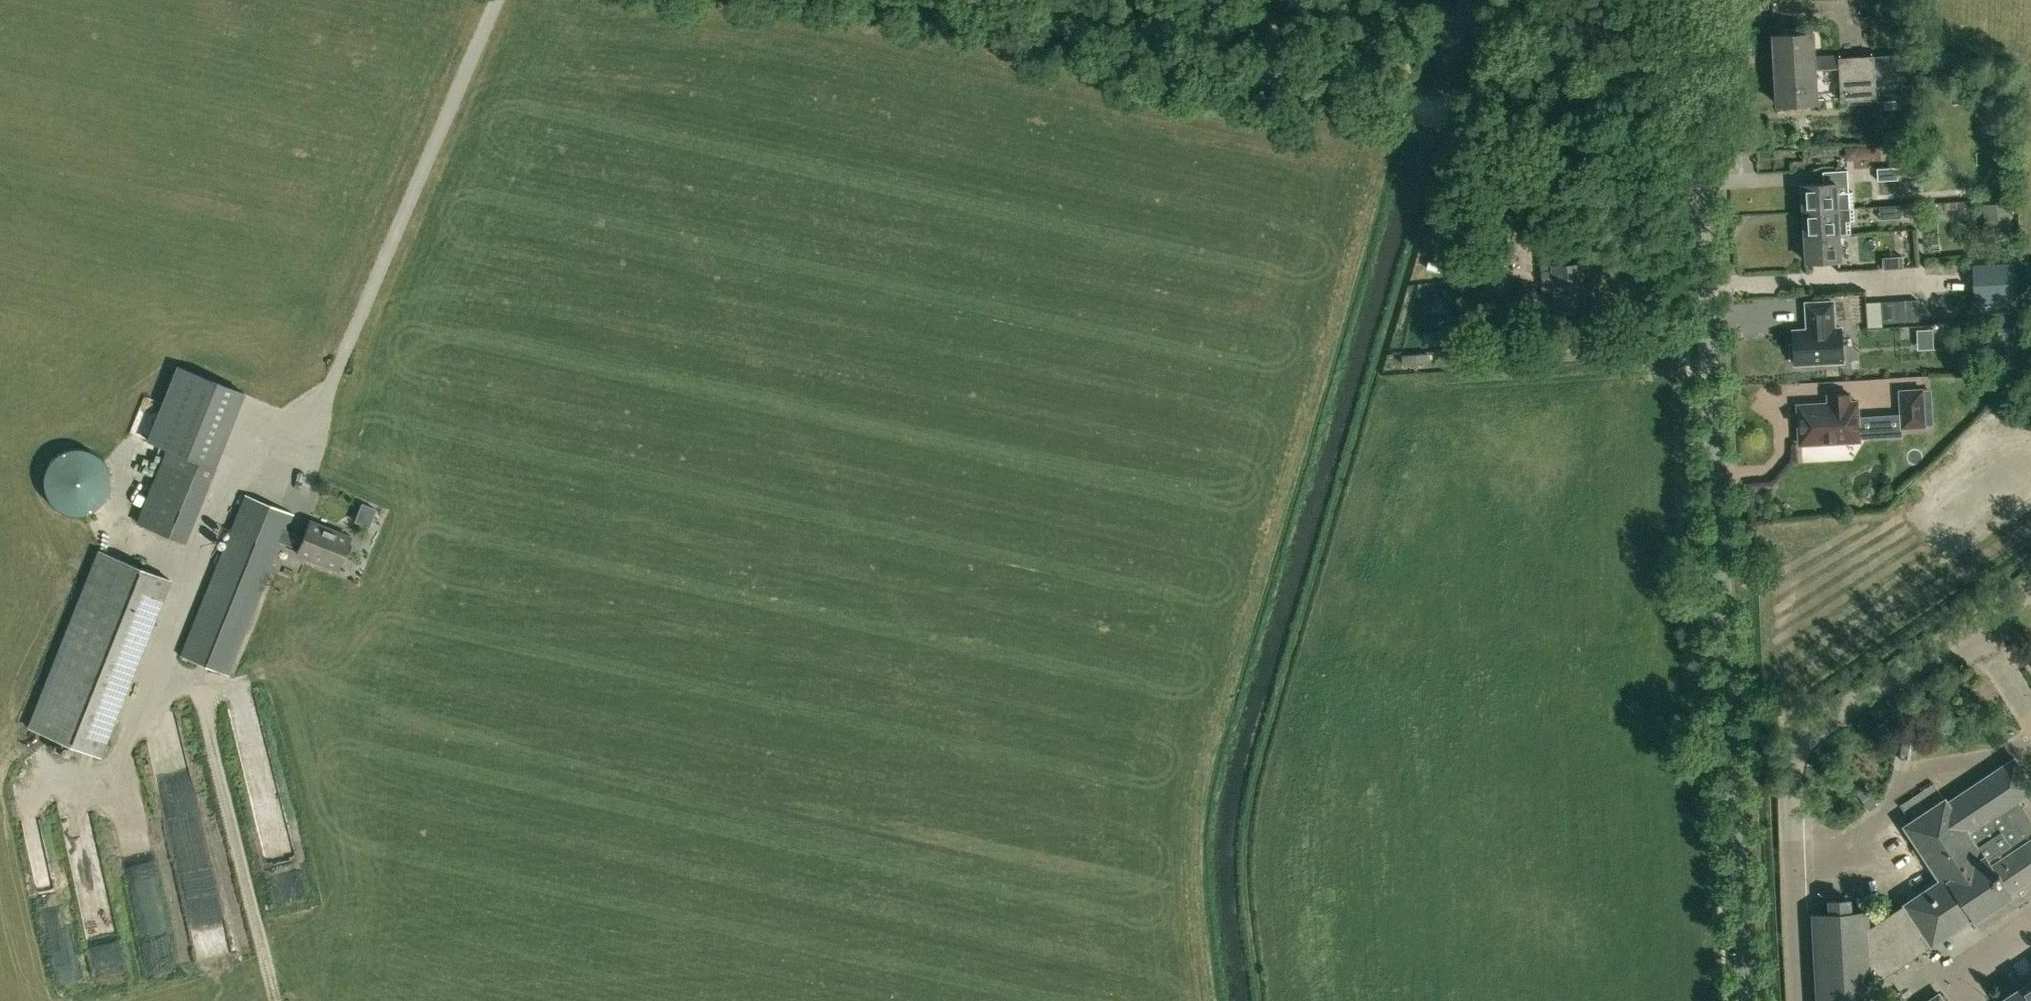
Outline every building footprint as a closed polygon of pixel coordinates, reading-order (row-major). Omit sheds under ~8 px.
[(1819,103),(1814,34),(1775,36),(1779,106),(1819,103)] [(1840,59),(1843,102),(1878,100),(1875,56),(1840,59)] [(1949,90),(1951,104),(1964,103),(1963,89),(1949,90)] [(1898,167),(1877,168),(1878,181),(1898,180),(1898,167)] [(1850,194),(1849,184),(1803,187),(1805,213),(1855,210),(1854,194),(1850,194)] [(1999,204),(2001,233),(2013,232),(2011,203),(1999,204)] [(1900,205),(1879,206),(1880,218),(1900,217),(1900,205)] [(1512,207),(1482,209),(1486,268),(1516,267),(1512,207)] [(1805,213),(1806,238),(1851,235),(1850,223),(1855,222),(1855,210),(1805,213)] [(1842,262),(1841,237),(1851,236),(1851,235),(1806,238),(1808,264),(1842,262)] [(1556,314),(1586,312),(1584,266),(1571,267),(1570,254),(1542,256),(1542,271),(1554,270),(1556,314)] [(1903,256),(1883,257),(1883,270),(1904,268),(1903,256)] [(1894,301),(1894,322),(1919,320),(1918,300),(1894,301)] [(1790,359),(1795,359),(1796,363),(1843,361),(1841,328),(1834,328),(1833,301),(1806,303),(1807,322),(1810,321),(1810,329),(1794,330),(1794,343),(1789,343),(1790,359)] [(1894,322),(1894,301),(1867,302),(1868,327),(1882,326),(1882,322),(1894,322)] [(1940,351),(1941,331),(1925,331),(1924,351),(1940,351)] [(166,447),(212,464),(239,389),(169,361),(139,437),(166,447)] [(1924,392),(1902,393),(1904,429),(1925,428),(1924,392)] [(1799,407),(1801,446),(1862,443),(1860,404),(1852,404),(1852,396),(1835,397),(1836,405),(1799,407)] [(166,447),(137,522),(183,539),(212,464),(166,447)] [(51,459),(48,464),(45,470),(44,476),(43,482),(44,488),(46,494),(48,499),(52,504),(57,508),(62,511),(68,513),(74,514),(80,514),(86,513),(92,511),(97,507),(101,503),(105,498),(107,493),(109,487),(109,481),(109,475),(107,469),(104,463),(100,458),(96,454),(91,451),(85,449),(79,448),(73,448),(67,449),(61,452),(56,455),(51,459)] [(302,534),(284,527),(291,511),(243,492),(179,651),(227,670),(279,539),(297,546),(295,550),(336,567),(349,536),(309,518),(302,534)] [(98,549),(27,727),(101,757),(171,578),(98,549)] [(1908,815),(1902,819),(1906,826),(1904,827),(1938,882),(1903,905),(1904,906),(1872,928),(1871,910),(1854,911),(1854,900),(1829,900),(1829,912),(1814,912),(1819,1000),(1875,1000),(1875,986),(1931,947),(1932,948),(1973,922),(1976,924),(1978,923),(1983,931),(2030,899),(2030,818),(2022,804),(2030,799),(2030,779),(2017,757),(1950,800),(1948,798),(1945,800),(1935,785),(1902,806),(1908,815)] [(2000,1000),(2030,1000),(2030,980),(2000,1000)]
